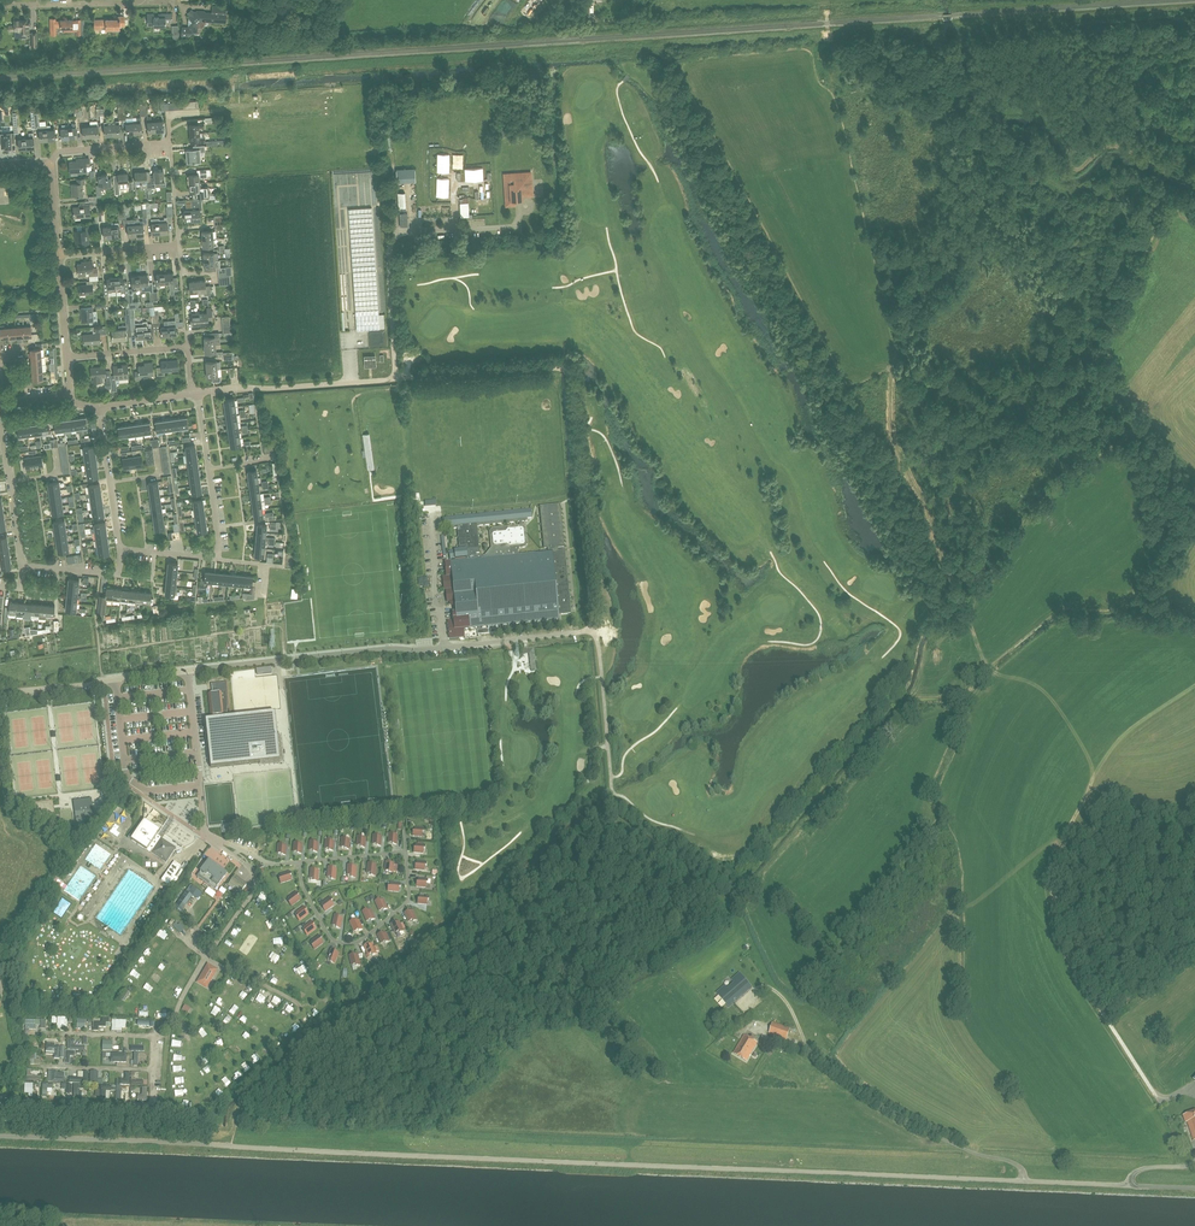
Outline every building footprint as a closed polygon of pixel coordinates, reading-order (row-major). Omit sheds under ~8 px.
[(212,9),(213,9),(213,13),(205,13),(204,12),(197,11),(196,12),(194,12),(193,13),(192,11),(188,14),(190,16),(189,16),(189,18),(188,19),(188,24),(189,25),(189,28),(183,28),(182,35),(187,35),(193,31),(196,31),(197,30),(197,27),(202,27),(204,25),(204,21),(226,22),(226,14),(225,14),(225,10),(222,10),(222,6),(212,6),(212,9)] [(154,14),(147,14),(148,25),(153,25),(153,26),(164,26),(166,26),(166,22),(172,22),(172,13),(162,14),(162,13),(159,13),(159,17),(154,17),(154,14)] [(112,32),(119,32),(119,25),(124,25),(126,25),(126,19),(124,19),(124,17),(117,17),(117,19),(94,20),(94,29),(107,28),(107,30),(112,30),(112,32)] [(56,18),(52,19),(52,32),(56,32),(56,27),(61,27),(61,28),(64,28),(64,31),(77,31),(77,35),(81,35),(81,20),(77,20),(73,20),(61,20),(56,21),(56,18)] [(14,25),(9,25),(9,31),(15,30),(15,31),(21,31),(21,34),(28,34),(28,24),(29,24),(29,20),(28,20),(28,19),(23,19),(23,20),(14,20),(14,25)] [(148,132),(155,132),(154,120),(151,121),(151,117),(146,117),(148,132)] [(140,118),(136,118),(133,118),(134,133),(141,133),(140,118)] [(119,120),(111,121),(112,135),(120,134),(119,120)] [(162,120),(154,120),(155,132),(163,131),(162,120)] [(104,122),(105,136),(112,135),(111,121),(104,122)] [(133,122),(125,123),(126,134),(134,133),(133,122)] [(197,125),(189,126),(189,134),(199,133),(199,129),(203,128),(203,124),(197,124),(197,125)] [(68,125),(61,125),(61,128),(60,128),(61,139),(69,139),(68,127),(68,125)] [(90,125),(82,126),(83,137),(91,137),(91,136),(90,125)] [(98,125),(90,125),(91,136),(91,137),(99,136),(98,125)] [(39,130),(40,141),(47,140),(47,129),(46,126),(39,126),(39,130)] [(76,126),(68,127),(69,139),(77,138),(76,126)] [(0,129),(0,142),(1,142),(1,143),(1,147),(6,147),(6,148),(11,148),(11,143),(11,142),(14,142),(14,132),(11,132),(10,128),(1,128),(0,129)] [(54,128),(47,129),(47,140),(55,140),(54,128)] [(29,137),(26,137),(26,149),(34,148),(33,133),(29,133),(29,137)] [(199,133),(189,134),(190,143),(198,142),(198,143),(205,142),(204,138),(199,139),(199,133)] [(19,149),(26,149),(26,137),(18,138),(19,149)] [(193,150),(186,150),(187,163),(200,162),(199,154),(205,153),(204,146),(193,147),(193,150)] [(78,161),(69,162),(70,172),(78,171),(78,173),(86,173),(86,166),(89,165),(89,158),(78,159),(78,161)] [(408,169),(396,169),(397,179),(409,178),(408,169)] [(154,178),(150,178),(151,189),(155,188),(155,187),(155,185),(164,185),(164,181),(163,170),(154,171),(154,174),(154,178)] [(197,175),(188,175),(189,184),(199,183),(199,178),(207,178),(207,176),(206,170),(197,171),(197,175)] [(146,172),(134,172),(135,183),(135,186),(140,186),(140,187),(147,187),(147,188),(148,195),(152,194),(151,189),(150,178),(150,177),(150,175),(150,172),(146,172)] [(128,182),(127,173),(118,174),(118,180),(113,180),(115,195),(119,194),(119,188),(129,188),(129,187),(128,182)] [(515,200),(522,200),(522,194),(526,194),(526,196),(532,195),(530,173),(513,174),(513,176),(504,176),(506,206),(515,205),(515,200)] [(109,179),(106,179),(106,175),(98,176),(99,185),(95,185),(96,195),(101,195),(101,191),(103,190),(103,185),(106,184),(106,187),(110,186),(109,179)] [(85,184),(84,179),(77,179),(77,184),(71,185),(72,196),(83,195),(82,184),(85,184)] [(199,183),(189,184),(189,192),(198,192),(199,196),(208,195),(208,187),(200,188),(199,183)] [(405,192),(398,193),(399,207),(406,207),(405,192)] [(196,199),(191,200),(191,210),(192,221),(200,220),(200,214),(199,209),(202,209),(201,204),(196,204),(196,199)] [(186,210),(183,210),(184,222),(192,221),(191,210),(191,200),(186,200),(186,210)] [(97,201),(89,201),(85,201),(85,207),(73,207),(74,218),(90,217),(90,207),(97,206),(97,201)] [(469,216),(468,203),(460,203),(461,217),(469,216)] [(372,207),(348,209),(356,330),(379,328),(372,207)] [(408,226),(407,213),(399,213),(400,227),(408,226)] [(164,220),(159,220),(160,234),(168,233),(167,217),(164,218),(164,220)] [(159,219),(151,219),(152,234),(160,234),(159,220),(159,219)] [(143,221),(135,221),(135,224),(136,236),(144,235),(143,221)] [(118,223),(114,223),(115,226),(111,226),(111,238),(119,237),(118,223)] [(128,236),(136,236),(135,224),(127,225),(128,236)] [(82,230),(75,231),(76,244),(88,243),(88,236),(91,236),(91,226),(82,226),(82,230)] [(104,238),(111,238),(111,226),(103,227),(104,238)] [(201,232),(202,240),(213,239),(212,231),(201,232)] [(202,248),(213,247),(213,239),(202,240),(202,248)] [(203,254),(203,262),(215,261),(214,253),(203,254)] [(81,264),(77,264),(78,276),(85,276),(85,273),(89,273),(89,276),(97,276),(97,268),(93,268),(92,261),(81,262),(81,264)] [(204,269),(215,268),(215,261),(203,262),(204,269)] [(172,273),(164,274),(165,283),(169,283),(169,294),(174,294),(174,299),(178,299),(177,290),(174,290),(173,280),(172,273)] [(160,284),(165,283),(164,274),(156,274),(156,282),(157,288),(160,288),(160,284)] [(141,288),(143,289),(145,289),(145,290),(149,290),(148,282),(148,275),(139,276),(140,285),(141,285),(141,288)] [(140,289),(140,285),(139,276),(131,276),(132,284),(132,292),(136,292),(136,289),(140,289)] [(108,305),(109,305),(108,294),(108,293),(111,293),(111,292),(116,292),(115,277),(107,278),(107,283),(108,293),(104,293),(105,306),(108,305)] [(123,277),(115,277),(116,291),(121,291),(121,293),(124,293),(123,277)] [(89,284),(79,285),(80,295),(93,293),(93,288),(97,288),(96,280),(89,281),(89,284)] [(190,293),(198,292),(197,281),(189,282),(190,293)] [(211,285),(205,286),(205,281),(197,281),(198,292),(204,292),(204,295),(211,294),(211,285)] [(92,307),(81,308),(81,314),(83,313),(84,321),(93,320),(92,307)] [(207,313),(200,313),(201,324),(208,324),(208,318),(212,318),(211,308),(207,309),(207,313)] [(176,335),(176,326),(177,326),(178,325),(177,322),(179,322),(178,313),(174,313),(175,320),(168,321),(169,335),(176,335)] [(192,325),(201,324),(200,313),(192,314),(192,325)] [(127,325),(119,326),(120,340),(127,339),(126,328),(131,328),(130,315),(126,315),(127,325)] [(143,323),(143,325),(144,338),(148,337),(148,339),(153,338),(152,332),(151,332),(151,328),(151,324),(148,324),(147,321),(143,322),(143,323)] [(161,336),(169,335),(168,321),(164,321),(164,327),(160,327),(161,336)] [(141,338),(144,338),(143,325),(143,323),(136,323),(136,329),(136,333),(135,333),(136,340),(141,339),(141,338)] [(0,333),(1,339),(9,338),(8,328),(4,328),(4,325),(0,325),(0,333)] [(23,327),(24,337),(32,336),(31,326),(23,327)] [(107,334),(106,326),(98,327),(99,333),(83,335),(84,344),(94,343),(100,343),(100,335),(107,334)] [(23,327),(16,327),(16,338),(24,337),(23,327)] [(15,328),(8,328),(9,338),(16,338),(15,328)] [(113,340),(120,340),(119,329),(112,329),(113,340)] [(204,338),(204,346),(215,345),(215,338),(217,338),(217,333),(211,333),(211,337),(204,338)] [(216,353),(215,345),(204,346),(205,354),(216,353)] [(31,358),(41,357),(41,349),(30,350),(31,358)] [(375,355),(364,356),(365,367),(376,366),(375,355)] [(41,357),(31,358),(32,365),(42,364),(41,357)] [(178,370),(177,360),(161,361),(162,367),(156,367),(157,376),(165,375),(164,371),(178,370)] [(206,362),(206,370),(217,369),(217,361),(206,362)] [(136,380),(140,380),(139,379),(143,379),(142,376),(153,375),(152,362),(147,363),(147,365),(138,366),(138,371),(135,372),(136,380)] [(51,371),(58,371),(57,363),(54,363),(49,363),(50,371),(51,371)] [(42,364),(32,365),(32,373),(42,372),(42,364)] [(114,375),(111,375),(111,384),(116,383),(115,379),(129,378),(127,364),(113,365),(114,375)] [(111,384),(111,375),(110,370),(106,371),(105,366),(91,368),(91,378),(92,378),(93,383),(103,382),(103,377),(106,377),(106,382),(106,385),(111,384)] [(212,382),(214,382),(221,381),(220,377),(218,377),(217,369),(206,370),(207,378),(212,378),(212,382)] [(42,372),(32,373),(33,381),(43,380),(42,372)] [(224,408),(235,406),(234,398),(223,400),(224,408)] [(226,416),(236,414),(235,406),(224,408),(226,416)] [(227,424),(237,422),(236,414),(226,416),(227,424)] [(179,418),(180,429),(189,428),(187,416),(179,418)] [(83,428),(87,428),(86,417),(78,418),(79,429),(80,432),(80,435),(84,435),(83,428)] [(80,432),(79,429),(78,418),(70,419),(71,430),(76,429),(77,433),(80,432)] [(179,418),(171,419),(172,430),(180,429),(179,418)] [(62,420),(63,431),(71,430),(70,419),(62,420)] [(171,419),(163,420),(164,431),(172,430),(171,419)] [(63,431),(62,420),(54,421),(55,432),(63,431)] [(164,431),(163,420),(155,421),(156,432),(164,431)] [(49,422),(41,423),(42,434),(50,433),(49,422)] [(142,423),(143,434),(151,433),(150,422),(142,423)] [(228,431),(239,430),(237,422),(227,424),(228,431)] [(42,434),(41,423),(33,424),(34,435),(42,434)] [(142,423),(134,424),(135,435),(143,434),(142,423)] [(25,425),(27,436),(34,435),(33,424),(25,425)] [(134,424),(126,425),(127,436),(135,435),(134,424)] [(27,436),(25,425),(17,426),(18,438),(27,436)] [(127,436),(126,425),(118,426),(119,437),(127,436)] [(229,439),(240,438),(239,430),(228,431),(229,439)] [(240,438),(229,439),(230,447),(241,446),(240,438)] [(184,455),(187,455),(196,453),(195,445),(186,447),(186,451),(184,451),(184,455)] [(275,452),(273,445),(263,446),(264,454),(275,452)] [(84,455),(95,454),(94,446),(83,447),(84,455)] [(148,465),(155,464),(153,450),(146,451),(148,465)] [(188,463),(197,461),(196,453),(187,455),(188,463)] [(85,463),(96,461),(95,454),(84,455),(85,463)] [(33,457),(34,468),(43,467),(42,456),(33,457)] [(141,456),(133,457),(134,467),(136,467),(137,468),(143,467),(141,456)] [(34,468),(33,457),(25,458),(26,469),(34,468)] [(134,467),(133,457),(122,459),(124,469),(134,467)] [(96,461),(85,463),(86,470),(97,469),(96,461)] [(197,461),(188,463),(189,470),(198,469),(197,461)] [(97,469),(86,470),(87,478),(99,477),(97,469)] [(190,478),(199,477),(198,469),(189,470),(190,478)] [(248,479),(257,478),(256,470),(247,471),(248,479)] [(191,486),(201,485),(199,477),(190,478),(191,486)] [(257,478),(248,479),(249,487),(258,486),(257,478)] [(149,491),(159,489),(158,481),(148,483),(149,491)] [(49,491),(60,490),(59,482),(48,484),(49,491)] [(89,487),(90,494),(101,492),(100,484),(89,486),(88,483),(82,484),(83,488),(89,487)] [(201,485),(191,486),(192,494),(202,493),(201,485)] [(258,486),(249,487),(250,495),(260,494),(258,486)] [(150,498),(160,497),(159,489),(149,491),(150,498)] [(50,499),(61,497),(60,490),(49,491),(50,499)] [(85,494),(86,498),(90,497),(91,501),(102,500),(101,492),(90,494),(85,494)] [(260,494),(250,495),(252,503),(261,501),(260,494)] [(61,497),(50,499),(51,507),(62,505),(61,497)] [(151,506),(161,505),(160,497),(150,498),(151,506)] [(102,500),(91,501),(92,509),(103,507),(102,500)] [(194,509),(204,508),(203,500),(193,501),(194,509)] [(261,501),(252,503),(253,510),(262,509),(261,501)] [(446,575),(447,575),(447,576),(447,577),(445,577),(444,583),(446,589),(448,589),(449,601),(452,601),(454,601),(455,613),(453,613),(453,621),(448,621),(449,638),(464,637),(463,628),(559,619),(558,613),(561,612),(561,614),(570,613),(564,549),(558,550),(556,550),(556,547),(558,547),(564,547),(560,504),(552,505),(552,506),(549,506),(549,505),(540,506),(544,548),(548,548),(548,550),(552,550),(552,552),(518,555),(518,551),(519,549),(519,548),(524,547),(527,544),(525,528),(522,525),(522,521),(527,521),(527,518),(531,518),(531,509),(446,518),(447,526),(451,526),(452,528),(457,528),(459,550),(449,551),(450,559),(467,557),(467,560),(445,562),(446,575)] [(62,505),(51,507),(52,515),(63,513),(62,505)] [(153,514),(162,512),(161,505),(151,506),(153,514)] [(103,507),(92,509),(93,517),(104,515),(103,507)] [(195,517),(205,515),(204,508),(194,509),(195,517)] [(263,517),(273,516),(272,512),(263,514),(262,509),(253,510),(254,518),(263,517)] [(154,521),(163,520),(162,512),(153,514),(154,521)] [(196,524),(206,523),(205,515),(195,517),(196,524)] [(54,530),(65,528),(64,520),(53,522),(54,530)] [(163,520),(154,521),(155,529),(164,528),(164,524),(166,524),(165,520),(163,520)] [(94,528),(91,529),(91,533),(95,532),(106,531),(105,523),(94,524),(94,528)] [(206,523),(196,524),(198,532),(207,531),(206,523)] [(257,532),(266,532),(267,524),(258,524),(257,532)] [(55,537),(66,536),(65,528),(54,530),(55,537)] [(107,538),(106,531),(95,532),(96,540),(107,538)] [(266,532),(257,532),(256,539),(265,540),(268,541),(275,541),(275,538),(265,537),(266,532)] [(66,536),(55,537),(56,545),(67,543),(66,536)] [(107,538),(96,540),(97,547),(108,546),(107,538)] [(265,540),(256,539),(255,547),(264,548),(265,540)] [(67,543),(56,545),(57,553),(69,551),(67,543)] [(9,551),(8,544),(0,545),(0,553),(9,551)] [(108,546),(97,547),(98,555),(109,554),(108,546)] [(264,548),(255,547),(255,555),(263,556),(264,548)] [(0,553),(0,556),(1,560),(10,559),(9,551),(0,553)] [(74,555),(67,556),(66,556),(68,564),(75,562),(74,555)] [(10,559),(1,560),(2,568),(11,567),(10,559)] [(168,563),(167,570),(177,571),(178,563),(168,563)] [(176,579),(177,571),(167,570),(166,578),(176,579)] [(204,585),(204,581),(212,582),(213,572),(205,571),(204,578),(201,577),(200,585),(204,585)] [(220,583),(221,573),(213,572),(212,582),(220,583)] [(228,584),(229,574),(221,573),(220,583),(228,584)] [(236,584),(237,574),(229,574),(228,584),(236,584)] [(243,585),(244,575),(237,574),(236,584),(243,585)] [(244,575),(243,585),(251,586),(252,576),(244,575)] [(166,586),(176,587),(176,579),(166,578),(166,586)] [(68,587),(78,588),(79,580),(68,579),(68,587)] [(176,587),(166,586),(165,594),(175,595),(175,591),(177,591),(178,587),(176,587)] [(78,588),(68,587),(67,594),(77,595),(78,588)] [(107,600),(112,601),(114,588),(106,587),(105,596),(100,596),(98,613),(105,614),(107,600)] [(112,601),(120,602),(121,589),(114,588),(112,601)] [(129,590),(129,588),(124,588),(124,589),(121,589),(120,602),(120,599),(128,600),(129,590)] [(131,600),(135,601),(136,591),(129,590),(128,600),(127,604),(131,604),(131,600)] [(142,603),(143,603),(144,592),(136,591),(135,601),(142,602),(142,603)] [(151,598),(151,592),(144,592),(143,603),(153,604),(153,598),(151,598)] [(66,602),(77,603),(77,595),(67,594),(66,602)] [(8,615),(16,616),(17,602),(9,601),(9,608),(5,608),(4,613),(8,614),(8,615)] [(16,616),(23,617),(24,613),(25,603),(17,602),(16,616)] [(77,603),(66,602),(65,610),(76,611),(77,603)] [(30,617),(31,617),(32,603),(25,603),(24,613),(31,613),(30,617)] [(31,617),(35,618),(39,618),(40,604),(32,603),(31,617)] [(46,619),(46,617),(47,605),(40,604),(39,618),(46,619)] [(55,605),(47,605),(46,617),(50,617),(50,615),(54,615),(55,605)] [(162,613),(161,605),(158,606),(157,605),(153,606),(154,615),(162,613)] [(212,692),(208,693),(210,715),(230,713),(227,681),(216,682),(216,687),(212,688),(212,692)] [(275,710),(206,717),(211,765),(280,758),(275,710)] [(85,828),(84,821),(94,820),(92,805),(74,807),(75,811),(77,829),(85,828)] [(145,821),(132,840),(145,849),(148,849),(148,848),(155,852),(156,851),(161,855),(161,856),(161,858),(162,859),(161,860),(166,863),(176,848),(161,838),(159,841),(155,838),(160,831),(160,830),(159,831),(153,828),(155,826),(144,819),(144,820),(145,821)] [(119,836),(121,832),(119,831),(122,826),(118,824),(112,831),(119,836)] [(423,832),(424,828),(415,827),(414,832),(413,831),(413,836),(422,836),(422,832),(423,832)] [(393,833),(389,833),(388,842),(392,843),(392,844),(397,844),(397,835),(393,835),(393,833)] [(377,835),(373,835),(372,844),(377,844),(377,846),(381,846),(381,837),(377,836),(377,835)] [(362,837),(357,836),(357,845),(361,846),(361,847),(365,847),(366,838),(361,838),(362,837)] [(346,838),(342,838),(341,847),(345,847),(345,849),(349,849),(350,840),(346,840),(346,838)] [(326,839),(325,848),(329,849),(329,850),(333,851),(334,841),(330,841),(330,840),(326,839)] [(310,841),(309,850),(313,850),(313,852),(317,852),(318,843),(314,843),(314,841),(310,841)] [(294,842),(293,851),(297,852),(297,853),(301,854),(302,844),(298,844),(298,843),(294,842)] [(278,844),(277,853),(281,853),(281,855),(285,855),(286,846),(282,846),(282,844),(278,844)] [(414,848),(414,852),(423,853),(423,849),(425,849),(425,845),(416,844),(416,848),(414,848)] [(209,860),(197,876),(210,886),(212,882),(217,886),(227,874),(209,860)] [(172,887),(179,878),(175,875),(181,866),(174,861),(161,880),(172,887)] [(386,861),(385,870),(389,871),(389,872),(393,873),(393,871),(398,872),(399,865),(394,864),(390,863),(390,862),(386,861)] [(426,866),(426,862),(417,861),(417,865),(415,865),(415,869),(424,870),(424,866),(426,866)] [(372,863),(368,863),(367,873),(371,873),(371,875),(375,876),(376,865),(372,865),(372,863)] [(352,865),(348,865),(347,875),(351,875),(351,877),(355,878),(356,867),(352,867),(352,865)] [(332,867),(328,867),(327,877),(331,877),(331,879),(335,880),(336,869),(332,869),(332,867)] [(315,869),(311,868),(310,878),(314,879),(314,881),(318,881),(319,871),(315,870),(315,869)] [(291,876),(290,872),(280,875),(281,879),(279,879),(281,883),(291,880),(290,876),(291,876)] [(234,877),(228,885),(233,889),(235,886),(241,891),(247,884),(235,875),(235,876),(234,875),(233,877),(234,877)] [(430,884),(430,880),(428,879),(418,878),(418,882),(417,882),(416,886),(425,887),(426,883),(430,884)] [(400,888),(400,883),(391,883),(390,887),(388,887),(388,891),(399,892),(399,887),(400,888)] [(186,890),(174,907),(180,912),(193,895),(186,890)] [(299,896),(296,892),(288,898),(291,901),(289,903),(291,906),(300,900),(297,896),(299,896)] [(429,900),(429,896),(420,895),(419,900),(418,899),(418,904),(427,904),(427,900),(429,900)] [(323,907),(325,911),(333,905),(331,901),(333,900),(330,897),(322,903),(324,906),(323,907)] [(383,909),(387,908),(383,899),(379,900),(378,898),(374,900),(379,910),(383,908),(383,909)] [(306,910),(304,907),(296,913),(298,916),(297,917),(299,921),(308,915),(305,911),(306,910)] [(371,920),(375,918),(371,909),(367,911),(366,909),(362,911),(366,920),(370,919),(371,920)] [(408,911),(404,912),(408,921),(412,920),(413,922),(417,920),(413,910),(409,912),(408,911)] [(336,927),(340,928),(342,918),(338,917),(338,915),(334,914),(332,925),(336,926),(336,927)] [(354,920),(350,921),(354,931),(358,929),(359,931),(363,929),(358,919),(354,921),(354,920)] [(314,925),(312,921),(304,927),(306,931),(304,932),(307,935),(316,929),(313,926),(314,925)] [(395,922),(391,924),(395,933),(399,931),(400,933),(404,931),(399,921),(395,923),(395,922)] [(385,943),(389,941),(386,933),(382,934),(381,933),(377,935),(381,943),(385,941),(385,943)] [(322,939),(319,936),(311,941),(314,945),(312,946),(314,950),(323,943),(320,940),(322,939)] [(368,944),(364,945),(368,954),(365,955),(367,958),(369,957),(368,955),(372,953),(373,955),(377,953),(376,952),(380,950),(377,945),(374,946),(373,943),(369,945),(368,944)] [(335,950),(331,948),(327,958),(331,959),(331,961),(335,963),(338,953),(334,951),(335,950)] [(353,954),(349,955),(352,965),(356,964),(356,966),(360,965),(358,955),(354,956),(353,954)] [(214,968),(210,966),(209,968),(206,966),(198,980),(208,986),(216,972),(213,970),(214,968)] [(143,971),(137,976),(142,982),(148,976),(143,971)] [(728,988),(725,985),(719,990),(728,1001),(734,996),(737,999),(752,986),(742,975),(728,988)] [(313,977),(308,981),(311,986),(316,983),(313,977)] [(258,1002),(264,1006),(269,999),(262,995),(258,1002)] [(65,1017),(52,1017),(52,1023),(57,1024),(57,1028),(65,1029),(65,1017)] [(99,1031),(99,1027),(106,1027),(106,1023),(109,1023),(109,1018),(102,1018),(102,1023),(93,1022),(93,1027),(93,1031),(99,1031)] [(86,1019),(77,1019),(77,1028),(85,1029),(86,1019)] [(46,1020),(25,1020),(25,1029),(36,1029),(36,1025),(40,1025),(40,1029),(45,1029),(46,1020)] [(115,1027),(115,1031),(122,1031),(122,1028),(126,1028),(126,1020),(116,1020),(115,1027)] [(772,1022),(768,1034),(787,1040),(790,1028),(772,1022)] [(746,1061),(756,1044),(757,1042),(745,1035),(734,1053),(746,1061)] [(72,1039),(71,1040),(68,1040),(67,1050),(85,1051),(85,1046),(75,1045),(74,1043),(75,1042),(75,1040),(74,1039),(72,1039)] [(112,1051),(113,1041),(103,1040),(102,1050),(112,1051)] [(59,1059),(60,1046),(55,1046),(55,1043),(46,1042),(46,1051),(55,1051),(54,1058),(59,1059)] [(75,1057),(75,1052),(65,1051),(64,1064),(69,1064),(70,1056),(75,1057)] [(126,1053),(110,1053),(110,1062),(126,1063),(126,1053)] [(52,1071),(51,1082),(64,1082),(64,1077),(64,1073),(57,1072),(57,1071),(52,1071)] [(98,1072),(90,1071),(89,1083),(98,1084),(98,1072)] [(88,1072),(83,1072),(82,1078),(70,1077),(70,1083),(88,1083),(88,1072)] [(130,1073),(125,1072),(124,1080),(120,1079),(120,1085),(129,1085),(130,1073)] [(33,1083),(25,1083),(24,1093),(33,1093),(33,1083)] [(43,1084),(42,1097),(47,1097),(47,1092),(51,1092),(52,1092),(52,1089),(52,1084),(43,1084)] [(83,1089),(83,1084),(74,1084),(73,1097),(78,1098),(78,1089),(83,1089)] [(110,1092),(111,1086),(101,1086),(100,1099),(106,1099),(106,1091),(110,1092)] [(130,1087),(116,1086),(115,1100),(119,1100),(119,1095),(121,1095),(121,1092),(129,1093),(130,1087)] [(147,1088),(142,1088),(142,1095),(137,1095),(137,1101),(147,1101),(147,1088)] [(1190,1129),(1194,1127),(1194,1111),(1183,1115),(1185,1122),(1187,1122),(1190,1129)]
